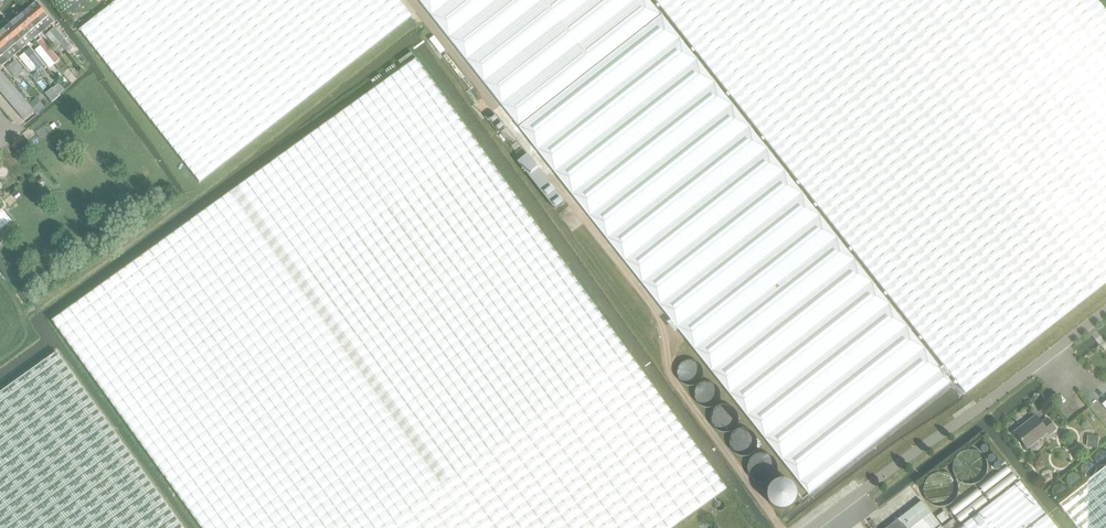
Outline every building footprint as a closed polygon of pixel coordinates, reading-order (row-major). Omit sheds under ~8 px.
[(80,30),(200,183),(412,17),(399,0),(118,0),(80,30)] [(518,128),(808,494),(950,382),(715,82),(662,16),(661,16),(648,0),(417,0),(518,128)] [(965,393),(1105,282),(1105,12),(1096,0),(655,0),(965,393)] [(37,2),(30,8),(47,28),(54,23),(37,2)] [(30,8),(23,14),(40,34),(47,28),(30,8)] [(23,14),(17,19),(34,40),(40,34),(23,14)] [(17,19),(10,25),(27,45),(34,40),(17,19)] [(10,25),(4,30),(21,50),(27,45),(10,25)] [(53,29),(50,32),(59,42),(62,45),(68,53),(72,49),(55,28),(53,29)] [(0,33),(0,37),(15,55),(21,50),(4,30),(0,33)] [(50,32),(46,36),(57,49),(62,45),(59,42),(50,32)] [(8,61),(15,55),(0,37),(0,51),(8,61)] [(41,39),(37,43),(40,47),(55,65),(59,61),(41,39)] [(40,47),(35,51),(50,69),(55,65),(40,47)] [(30,49),(24,53),(34,65),(35,66),(40,74),(44,70),(45,70),(43,67),(44,66),(45,66),(30,48),(30,49)] [(8,61),(0,51),(0,64),(2,66),(8,61)] [(398,61),(402,67),(415,58),(411,52),(398,61)] [(24,53),(19,58),(29,69),(30,70),(34,67),(35,66),(34,65),(24,53)] [(52,321),(164,476),(202,527),(673,527),(726,490),(645,378),(555,252),(527,214),(416,59),(313,133),(148,252),(52,321)] [(15,61),(11,64),(20,75),(24,72),(15,61)] [(11,64),(7,68),(16,79),(20,75),(11,64)] [(37,114),(29,104),(29,105),(0,71),(0,92),(25,120),(35,112),(37,114)] [(59,83),(53,89),(54,90),(56,93),(58,96),(58,95),(59,95),(65,90),(64,90),(59,83)] [(36,98),(29,104),(37,114),(45,108),(36,98)] [(486,117),(498,133),(505,127),(493,112),(486,117)] [(510,145),(516,141),(506,128),(501,133),(510,145)] [(515,151),(520,146),(517,142),(511,146),(515,151)] [(522,148),(516,153),(519,157),(525,152),(522,148)] [(527,154),(518,161),(555,209),(565,201),(564,201),(563,201),(562,199),(562,198),(527,154)] [(16,191),(11,195),(17,200),(21,196),(16,191)] [(0,212),(0,229),(11,221),(2,210),(0,212)] [(160,496),(57,352),(0,393),(0,527),(183,527),(160,496)] [(1038,443),(1036,441),(1047,433),(1049,434),(1055,429),(1047,419),(1041,423),(1035,416),(1028,422),(1029,424),(1016,434),(1027,448),(1029,447),(1030,449),(1033,449),(1037,446),(1038,443)] [(1086,447),(1097,448),(1098,436),(1087,435),(1086,447)] [(1058,504),(1077,527),(1105,527),(1105,467),(1058,504)] [(1019,482),(960,527),(1055,527),(1019,482)] [(940,526),(921,501),(887,527),(937,527),(940,526)] [(941,524),(949,518),(944,511),(936,517),(941,524)] [(953,519),(942,527),(943,527),(953,527),(957,525),(953,519)]
